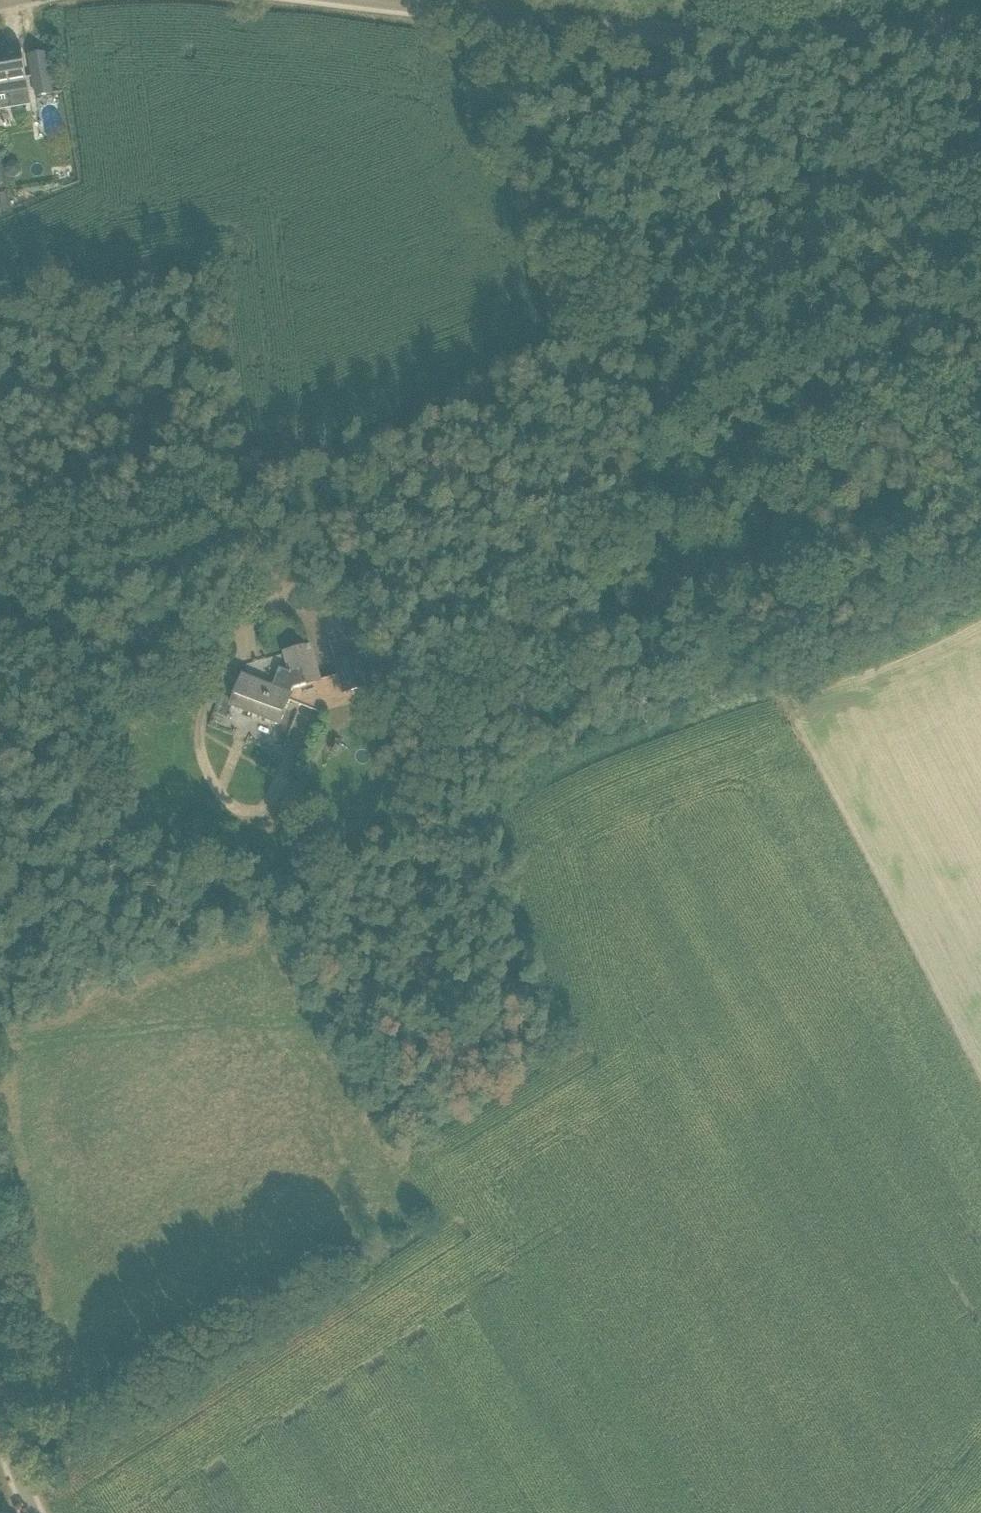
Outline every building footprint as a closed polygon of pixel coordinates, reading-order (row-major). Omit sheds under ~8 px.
[(0,53),(0,97),(8,95),(11,109),(30,106),(28,92),(21,50),(0,53)] [(45,54),(29,57),(36,97),(52,94),(45,54)] [(293,688),(320,681),(310,646),(284,653),(290,673),(279,669),(272,687),(243,676),(231,705),(279,725),(293,688)] [(344,692),(367,686),(359,657),(335,664),(344,692)]
